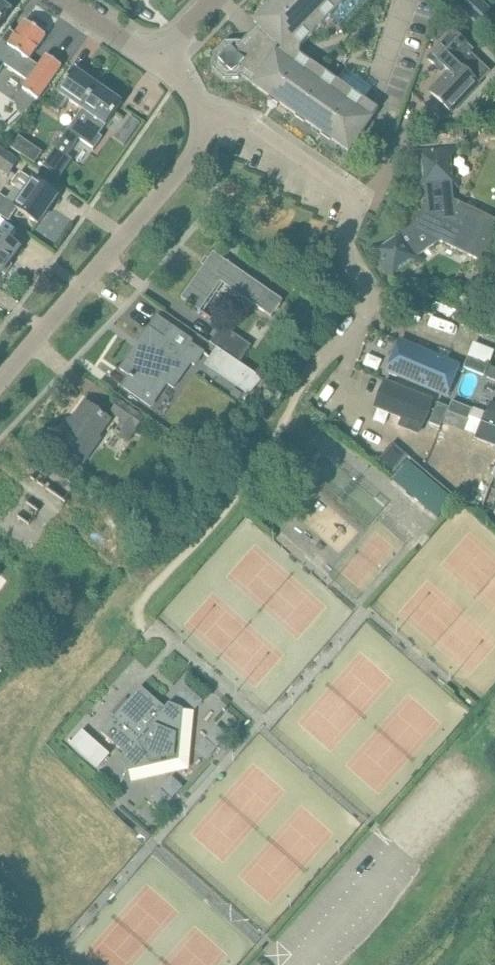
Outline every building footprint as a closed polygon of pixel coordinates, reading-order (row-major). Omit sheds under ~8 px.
[(268,11),(266,8),(254,21),(258,25),(241,42),(240,41),(225,41),(213,54),(213,68),(224,79),(239,79),(242,76),(253,84),(270,97),(272,94),(281,100),(279,103),(296,115),(298,112),(307,119),(305,121),(322,133),(324,131),(333,137),(331,140),(349,151),(379,109),(366,100),(374,88),(346,69),(338,80),(300,54),(301,47),(331,16),(341,26),(366,0),(278,0),(268,11)] [(453,1),(479,24),(491,11),(478,0),(455,0),(453,1)] [(10,10),(0,3),(0,25),(10,10)] [(6,64),(29,80),(24,88),(39,98),(62,66),(47,55),(39,66),(29,59),(46,35),(25,21),(16,34),(11,30),(12,29),(10,28),(0,43),(0,72),(6,64)] [(456,33),(429,59),(440,71),(444,67),(449,73),(432,90),(453,111),(479,84),(478,83),(490,72),(471,54),(464,48),(468,44),(456,33)] [(82,109),(98,86),(74,69),(58,92),(58,93),(49,107),(59,114),(68,100),(82,109)] [(103,137),(99,135),(106,126),(122,103),(98,86),(82,109),(66,132),(67,132),(71,127),(79,132),(75,137),(93,149),(92,150),(93,150),(103,137)] [(19,139),(12,149),(22,156),(29,145),(19,139)] [(9,175),(19,160),(0,147),(0,169),(9,175)] [(417,219),(420,220),(427,232),(435,227),(445,232),(451,217),(460,222),(457,229),(494,247),(494,220),(464,205),(454,200),(453,185),(456,185),(453,150),(418,152),(421,187),(425,187),(426,205),(424,205),(417,219)] [(52,154),(43,167),(56,177),(66,163),(52,154)] [(15,187),(7,200),(0,195),(0,214),(9,220),(17,208),(39,224),(58,197),(34,181),(20,172),(12,185),(15,187)] [(494,247),(457,229),(460,222),(451,217),(445,232),(435,227),(427,232),(420,220),(417,219),(417,220),(418,222),(403,232),(401,229),(372,249),(392,278),(421,258),(419,255),(440,241),(487,264),(494,247)] [(2,273),(5,275),(13,265),(10,263),(20,249),(0,234),(0,276),(2,273)] [(220,281),(271,317),(283,301),(213,252),(181,298),(199,311),(220,281)] [(158,316),(121,369),(131,376),(123,387),(151,406),(167,383),(174,388),(191,363),(194,365),(204,351),(172,329),(174,327),(158,316)] [(221,326),(210,343),(218,348),(239,363),(251,347),(221,326)] [(494,346),(473,337),(467,352),(489,361),(494,346)] [(438,391),(447,395),(454,380),(459,367),(426,354),(407,346),(395,342),(384,370),(391,373),(415,382),(438,391)] [(218,348),(208,362),(251,392),(262,379),(239,363),(218,348)] [(463,367),(484,376),(489,364),(468,356),(463,367)] [(494,380),(494,369),(488,366),(484,376),(494,380)] [(432,398),(412,390),(387,380),(375,409),(401,419),(398,426),(408,431),(417,434),(421,426),(431,400),(432,398)] [(450,407),(448,412),(467,419),(469,416),(471,409),(470,408),(452,401),(450,407)] [(430,421),(441,425),(442,422),(447,411),(449,406),(437,402),(430,421)] [(65,427),(54,442),(83,463),(99,439),(97,437),(109,420),(86,403),(67,429),(65,427)] [(487,422),(494,425),(494,403),(487,422)] [(447,411),(442,422),(462,430),(463,430),(464,429),(467,419),(447,411)] [(486,422),(481,420),(474,438),(494,446),(494,425),(486,422)] [(376,461),(389,472),(404,456),(391,444),(376,461)] [(408,462),(393,480),(433,514),(437,518),(452,500),(408,462)] [(65,498),(24,474),(0,514),(0,529),(34,550),(65,498)] [(177,759),(182,710),(170,704),(166,709),(141,687),(101,732),(126,754),(122,759),(129,770),(177,759)] [(70,745),(83,756),(95,742),(82,730),(70,745)]
